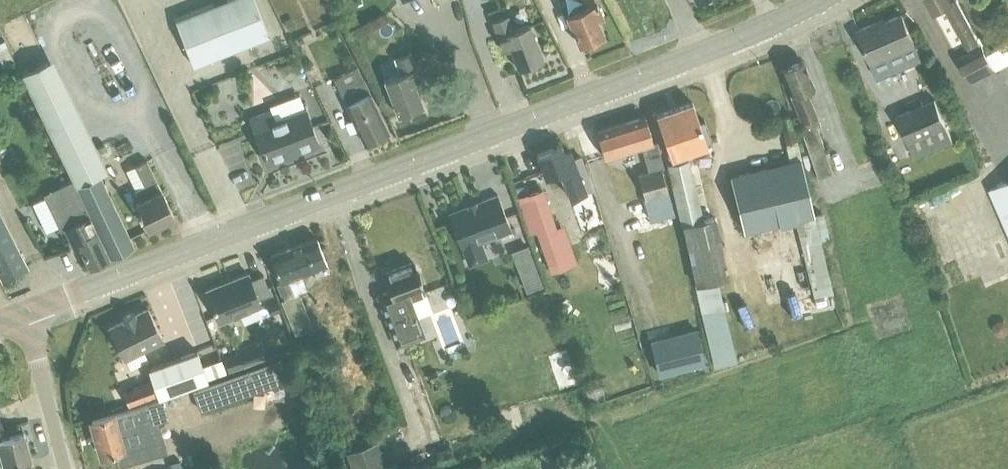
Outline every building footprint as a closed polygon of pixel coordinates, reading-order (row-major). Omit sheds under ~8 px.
[(255,0),(227,0),(175,21),(193,65),(269,35),(255,0)] [(605,34),(598,18),(603,16),(597,0),(584,0),(586,6),(567,14),(580,44),(605,34)] [(935,11),(944,6),(967,46),(979,39),(958,0),(928,0),(935,11)] [(519,68),(543,59),(529,23),(514,29),(508,14),(493,19),(505,50),(511,48),(519,68)] [(872,64),(915,46),(902,15),(877,25),(876,22),(858,30),(872,64)] [(291,17),(284,20),(287,27),(294,24),(291,17)] [(1007,63),(1007,37),(992,42),(999,66),(1007,63)] [(0,42),(0,57),(4,64),(14,59),(5,40),(0,42)] [(982,47),(959,59),(971,82),(994,70),(982,47)] [(399,114),(424,105),(415,84),(422,81),(410,52),(395,58),(401,73),(385,79),(399,114)] [(50,59),(25,72),(78,184),(112,256),(134,246),(100,173),(110,168),(56,56),(50,59)] [(820,178),(834,173),(817,128),(821,126),(806,90),(812,87),(802,62),(783,69),(794,94),(791,95),(806,128),(801,130),(820,178)] [(284,78),(290,80),(295,77),(297,72),(294,67),(289,65),(284,67),(282,72),(284,78)] [(366,142),(388,131),(356,66),(334,77),(366,142)] [(935,100),(898,116),(915,156),(952,141),(935,100)] [(677,107),(657,114),(662,128),(666,141),(664,142),(667,153),(669,158),(713,143),(709,130),(705,120),(700,121),(696,110),(693,101),(677,107)] [(319,143),(306,109),(274,121),(270,111),(250,118),(266,162),(319,143)] [(651,221),(674,214),(661,168),(664,167),(656,141),(653,142),(645,116),(597,130),(605,157),(641,147),(648,171),(637,174),(651,221)] [(562,145),(537,154),(546,177),(560,172),(570,197),(587,191),(588,190),(593,188),(580,155),(574,157),(572,152),(566,154),(562,145)] [(148,159),(135,165),(145,185),(136,189),(142,200),(136,202),(149,228),(175,215),(148,159)] [(673,163),(669,164),(682,225),(685,224),(697,284),(715,366),(739,360),(720,279),(731,277),(717,217),(702,220),(688,160),(685,161),(673,163)] [(801,160),(732,177),(745,232),(795,219),(815,298),(834,293),(821,240),(815,215),(801,160)] [(73,179),(44,193),(62,229),(63,231),(66,229),(75,248),(80,246),(91,267),(109,258),(96,232),(98,231),(91,216),(73,179)] [(991,191),(1007,230),(1007,183),(991,191)] [(556,228),(542,191),(517,200),(529,235),(537,232),(551,271),(578,261),(565,224),(556,228)] [(487,258),(481,240),(495,235),(496,238),(513,231),(499,195),(483,202),(483,203),(450,216),(463,248),(465,247),(471,264),(487,258)] [(825,213),(815,215),(821,240),(830,237),(825,213)] [(4,279),(23,269),(24,272),(30,269),(0,214),(0,272),(4,279)] [(290,319),(287,320),(293,335),(322,324),(318,317),(312,320),(301,291),(306,289),(300,274),(327,264),(317,238),(270,256),(280,281),(277,282),(287,310),(287,311),(290,319)] [(409,297),(425,292),(414,262),(384,273),(397,308),(386,313),(398,345),(418,337),(407,307),(412,305),(409,297)] [(535,265),(519,271),(526,291),(542,285),(535,265)] [(271,294),(264,274),(251,279),(248,273),(207,289),(220,322),(261,305),(259,299),(271,294)] [(278,300),(268,303),(272,313),(281,309),(278,300)] [(109,328),(125,359),(164,340),(149,308),(136,314),(135,312),(123,317),(125,320),(109,328)] [(1007,330),(1007,317),(997,318),(998,331),(1007,330)] [(707,360),(699,329),(651,341),(659,372),(707,360)] [(217,341),(205,346),(209,359),(222,355),(217,341)] [(159,395),(164,393),(208,378),(199,351),(149,368),(153,380),(123,391),(128,405),(158,395),(159,395)] [(135,366),(152,359),(149,351),(132,357),(135,366)] [(240,359),(238,352),(233,354),(225,357),(227,363),(229,370),(237,367),(243,366),(240,359)] [(205,385),(193,389),(197,400),(200,410),(212,405),(252,391),(285,379),(278,359),(244,371),(205,385)] [(93,422),(89,425),(91,433),(96,433),(102,455),(112,452),(116,451),(117,451),(119,459),(121,464),(136,459),(152,454),(151,450),(148,439),(143,424),(148,422),(153,421),(166,417),(164,409),(161,401),(163,401),(163,400),(164,400),(163,398),(153,401),(152,400),(139,403),(140,405),(136,406),(92,419),(93,422)] [(0,433),(0,468),(4,467),(15,464),(31,460),(24,433),(3,439),(1,433),(0,433)] [(378,440),(350,450),(357,468),(389,468),(378,440)]
